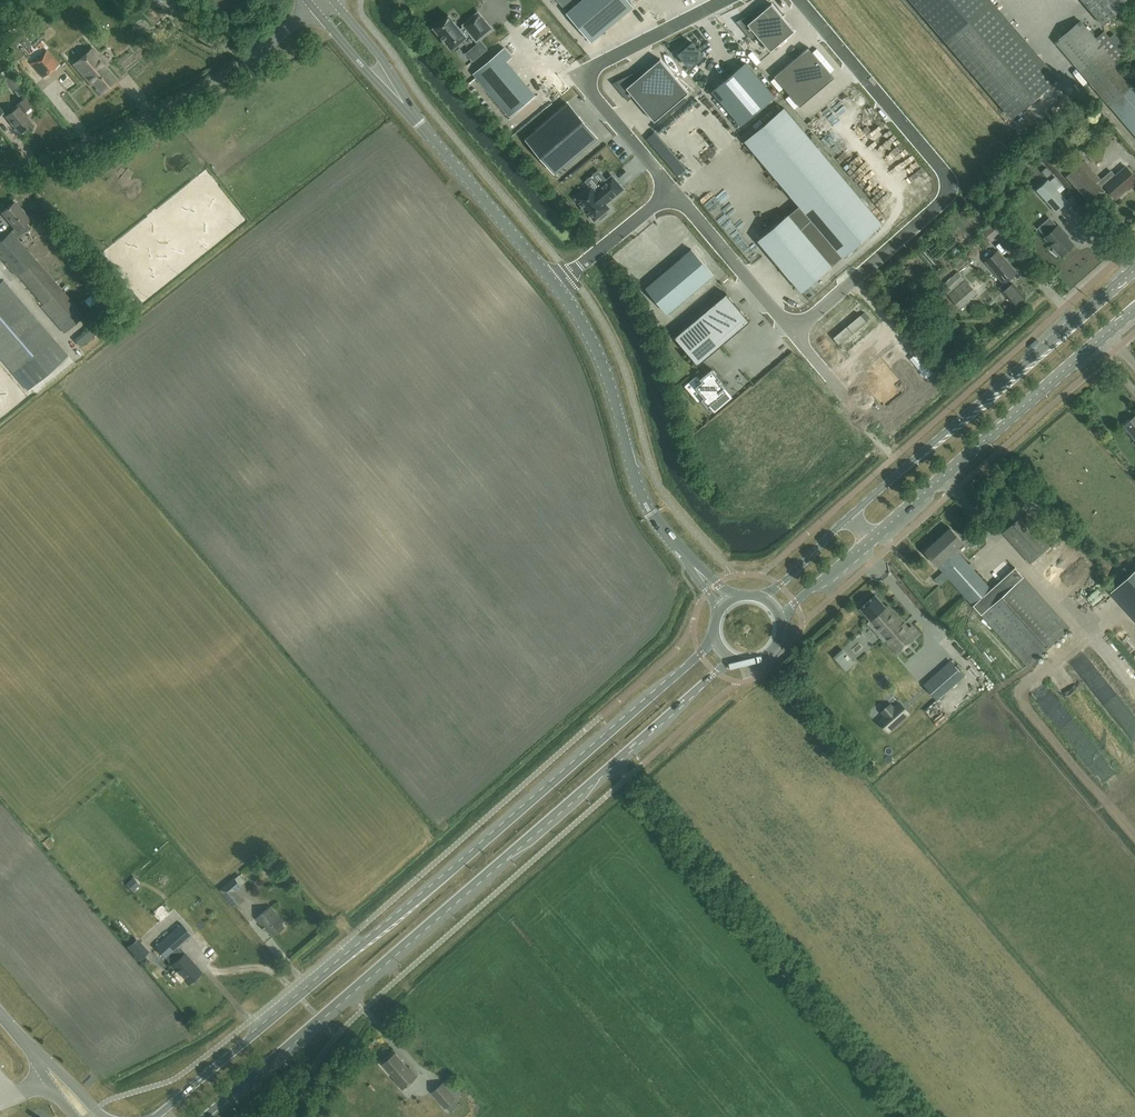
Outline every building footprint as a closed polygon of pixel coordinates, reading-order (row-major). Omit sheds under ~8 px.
[(568,12),(581,0),(557,0),(568,12)] [(629,0),(582,0),(581,0),(568,12),(567,13),(591,42),(634,6),(629,0)] [(1102,23),(1130,0),(1082,0),(1102,23)] [(763,8),(736,21),(751,39),(756,34),(771,51),(795,31),(772,4),(765,10),(763,8)] [(982,8),(944,40),(1010,116),(1047,84),(982,8)] [(477,41),(492,28),(478,12),(463,25),(464,26),(460,29),(449,16),(450,16),(449,15),(448,16),(435,27),(434,28),(435,28),(451,47),(451,48),(452,48),(452,47),(466,36),(466,37),(466,36),(466,35),(465,35),(469,32),(477,41)] [(1115,62),(1095,39),(1080,20),(1055,41),(1134,136),(1134,86),(1115,62)] [(1095,39),(1115,62),(1124,54),(1104,31),(1095,39)] [(703,56),(703,55),(702,55),(693,44),(693,43),(692,43),(691,43),(691,44),(686,48),(685,49),(680,53),(679,54),(679,55),(680,55),(690,66),(689,66),(690,67),(691,67),(691,66),(696,62),(697,61),(702,57),(703,57),(703,56)] [(808,47),(774,76),(800,107),(834,78),(808,47)] [(107,65),(93,48),(73,64),(91,85),(93,83),(101,93),(116,80),(105,67),(107,65)] [(474,74),(510,117),(535,95),(507,61),(512,57),(504,48),(474,74)] [(47,49),(30,63),(43,78),(60,64),(47,49)] [(640,70),(613,83),(628,101),(634,96),(655,121),(689,93),(660,59),(643,74),(640,70)] [(775,96),(746,62),(712,91),(741,125),(775,96)] [(51,75),(56,79),(64,71),(58,66),(51,75)] [(12,91),(22,84),(12,72),(3,79),(12,91)] [(402,92),(407,90),(400,76),(395,78),(402,92)] [(26,91),(21,84),(13,91),(18,97),(26,91)] [(32,124),(23,113),(31,106),(24,98),(15,105),(17,107),(6,116),(20,133),(32,124)] [(554,172),(596,137),(569,104),(527,140),(554,172)] [(745,141),(843,256),(882,223),(784,108),(745,141)] [(1134,183),(1134,177),(1125,166),(1115,175),(1111,171),(1096,183),(1088,174),(1093,170),(1084,159),(1070,171),(1092,196),(1104,185),(1115,198),(1131,185),(1131,186),(1134,183)] [(1067,167),(1070,171),(1078,164),(1075,160),(1067,167)] [(576,199),(595,220),(598,217),(600,219),(607,213),(606,211),(609,208),(606,204),(623,189),(612,176),(607,181),(595,191),(591,186),(590,187),(576,199)] [(1068,201),(1048,179),(1036,189),(1056,211),(1068,201)] [(81,310),(19,237),(30,228),(26,223),(30,220),(15,202),(2,212),(15,229),(0,241),(0,255),(17,276),(18,275),(43,304),(42,305),(60,327),(81,310)] [(758,240),(802,291),(832,266),(789,215),(758,240)] [(997,222),(984,233),(992,242),(1005,231),(997,222)] [(1061,256),(1073,244),(1064,234),(1065,233),(1058,225),(1051,231),(1043,222),(1037,228),(1045,237),(1044,237),(1054,248),(1051,251),(1057,256),(1059,254),(1061,256)] [(757,253),(752,245),(746,248),(751,256),(757,253)] [(668,314),(713,275),(691,249),(646,288),(668,314)] [(1021,302),(1021,300),(1025,297),(1009,279),(1016,273),(997,251),(985,261),(1004,283),(999,287),(1015,306),(1017,304),(1019,304),(1021,302)] [(948,294),(964,279),(957,271),(941,286),(948,294)] [(965,280),(948,295),(962,310),(978,295),(965,280)] [(53,339),(3,281),(0,284),(0,358),(27,389),(67,355),(53,339)] [(750,321),(726,293),(675,337),(698,364),(750,321)] [(861,314),(833,337),(839,343),(866,320),(869,317),(864,311),(861,314)] [(875,321),(841,350),(859,372),(893,343),(875,321)] [(915,351),(909,357),(925,376),(932,371),(915,351)] [(714,412),(715,413),(733,397),(725,387),(721,383),(723,382),(712,368),(700,378),(702,381),(695,387),(704,397),(701,399),(708,407),(710,405),(716,411),(714,412)] [(1134,439),(1134,416),(1124,425),(1134,439)] [(1053,543),(1026,513),(1003,533),(1030,563),(1053,543)] [(942,535),(934,543),(1037,658),(1070,628),(1015,567),(991,589),(956,550),(964,543),(950,528),(942,535)] [(1068,532),(1031,565),(1039,574),(1050,563),(1056,570),(1066,562),(1069,565),(1090,546),(1077,531),(1072,536),(1068,532)] [(934,543),(925,551),(937,565),(1028,666),(1037,658),(934,543)] [(1111,593),(1134,619),(1134,571),(1111,593)] [(897,654),(919,635),(911,626),(908,629),(903,624),(903,623),(881,598),(879,600),(875,595),(860,608),(875,625),(873,627),(897,654)] [(950,662),(924,684),(937,699),(963,678),(950,662)] [(884,716),(879,720),(888,731),(908,713),(899,703),(895,707),(891,703),(880,712),(884,716)] [(1134,737),(1134,736),(1134,715),(1133,712),(1124,717),(1134,737)] [(235,878),(221,889),(227,896),(241,885),(235,878)] [(273,936),(285,926),(282,923),(283,922),(271,906),(256,918),(266,930),(267,929),(273,936)] [(187,983),(201,972),(184,953),(183,954),(177,947),(191,935),(181,923),(155,946),(165,958),(171,964),(187,983)] [(402,1089),(417,1076),(410,1067),(408,1068),(395,1053),(382,1064),(395,1079),(394,1080),(402,1089)] [(443,1083),(431,1092),(444,1108),(456,1098),(443,1083)]
